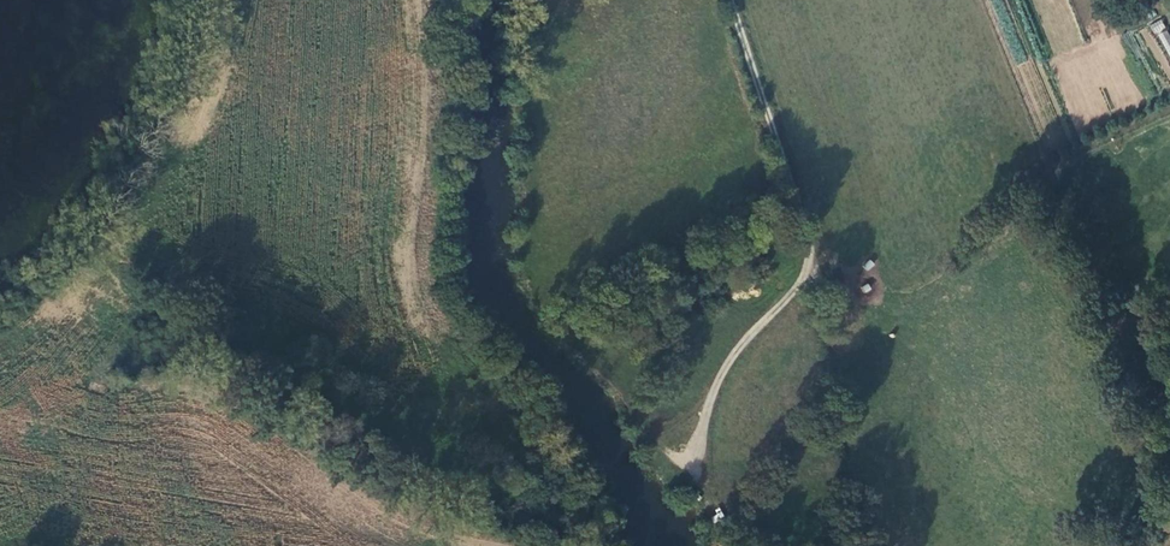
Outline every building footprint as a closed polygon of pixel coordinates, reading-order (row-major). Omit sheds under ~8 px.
[(1160,18),(1149,25),(1155,35),(1166,28),(1160,18)] [(1158,34),(1169,59),(1169,34),(1168,29),(1158,34)]
